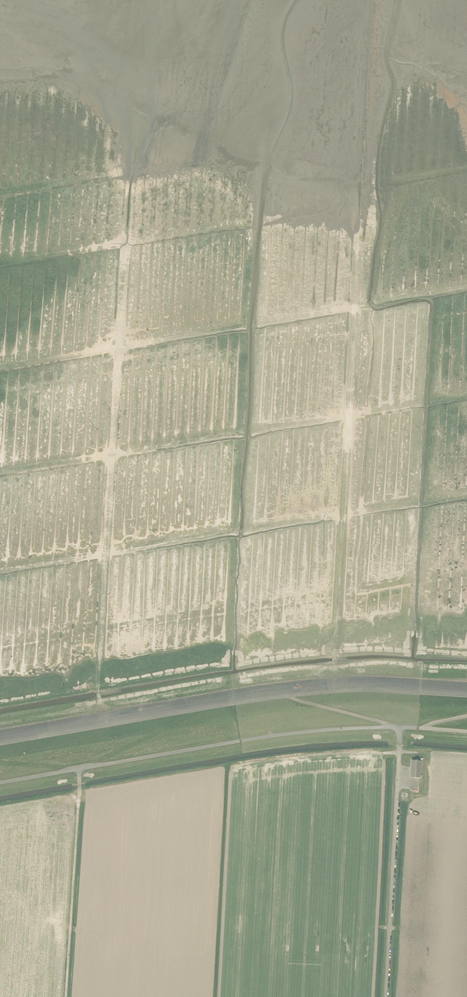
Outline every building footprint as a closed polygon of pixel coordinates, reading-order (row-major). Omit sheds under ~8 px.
[(411,759),(410,776),(421,777),(422,760),(411,759)]
